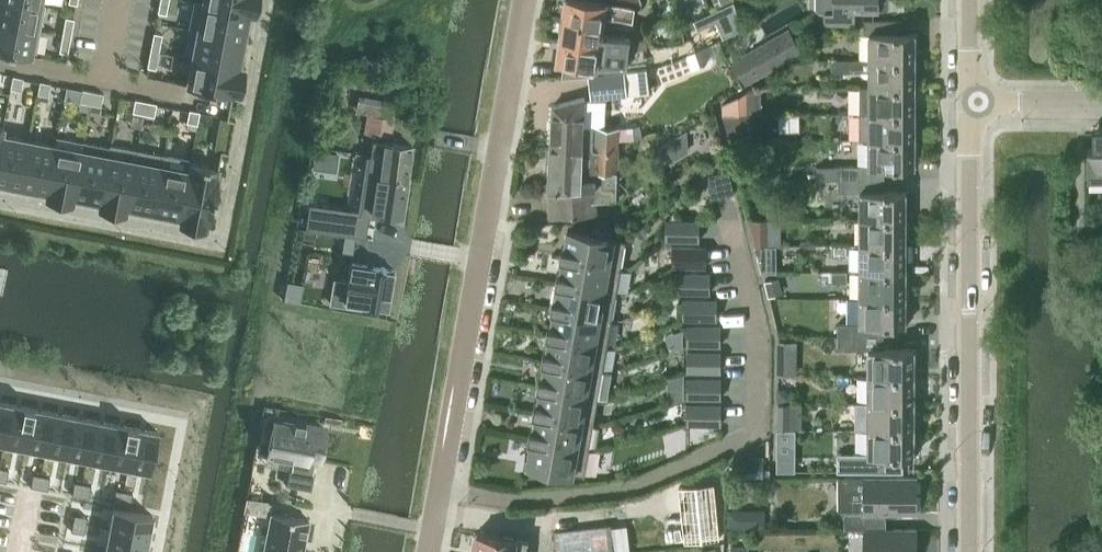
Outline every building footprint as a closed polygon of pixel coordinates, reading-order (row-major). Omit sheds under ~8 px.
[(41,29),(45,4),(40,3),(25,0),(0,0),(0,22),(41,29)] [(158,12),(167,14),(170,0),(160,0),(158,12)] [(249,11),(251,0),(204,0),(203,2),(195,1),(249,11)] [(563,18),(602,23),(603,15),(631,19),(632,7),(590,0),(565,0),(564,6),(561,6),(560,13),(563,16),(563,18)] [(693,19),(697,28),(716,20),(723,36),(741,27),(733,0),(693,19)] [(814,7),(822,13),(822,21),(856,21),(856,7),(887,7),(886,0),(814,0),(814,7)] [(190,28),(244,39),(249,11),(195,1),(190,28)] [(63,34),(72,36),(76,18),(66,17),(63,34)] [(602,23),(563,18),(562,23),(560,22),(559,30),(561,33),(560,38),(626,48),(628,37),(601,33),(602,23)] [(868,58),(915,58),(915,32),(906,32),(906,18),(863,18),(863,32),(868,32),(868,58)] [(0,22),(0,48),(7,50),(6,51),(13,52),(13,51),(36,55),(41,29),(0,22)] [(731,59),(744,81),(801,48),(788,25),(731,59)] [(244,39),(190,28),(189,30),(198,31),(193,57),(239,66),(244,39)] [(160,51),(163,34),(154,32),(151,49),(160,51)] [(60,51),(69,53),(72,36),(63,34),(60,51)] [(626,48),(560,38),(559,46),(556,48),(555,56),(557,58),(556,62),(596,68),(597,56),(625,60),(626,48)] [(718,39),(695,51),(700,65),(705,64),(709,56),(713,58),(722,47),(718,39)] [(160,51),(151,49),(148,66),(157,68),(160,51)] [(239,66),(193,57),(188,84),(207,88),(207,89),(214,91),(214,89),(233,93),(239,66)] [(915,86),(915,58),(868,58),(825,58),(825,71),(868,70),(868,86),(915,86)] [(644,66),(623,69),(626,89),(647,87),(644,66)] [(626,92),(626,89),(623,69),(588,73),(590,96),(626,92)] [(24,77),(13,75),(11,88),(22,90),(24,77)] [(41,80),(38,93),(49,95),(52,83),(41,80)] [(915,113),(915,86),(868,86),(858,86),(858,112),(915,113)] [(91,104),(94,91),(83,89),(80,102),(91,104)] [(746,90),(721,103),(722,113),(744,113),(747,113),(746,90)] [(94,91),(91,104),(102,106),(104,93),(94,91)] [(364,133),(392,138),(395,118),(392,118),(395,100),(359,94),(356,112),(367,114),(364,133)] [(618,138),(640,135),(639,125),(619,127),(583,125),(585,96),(552,104),(550,146),(617,149),(618,138)] [(144,114),(147,101),(136,99),(133,112),(144,114)] [(147,101),(144,114),(155,116),(157,103),(147,101)] [(201,111),(190,109),(187,122),(198,124),(201,111)] [(915,139),(915,113),(858,112),(858,139),(868,139),(915,139)] [(744,113),(722,113),(722,114),(728,140),(731,140),(744,140),(744,113)] [(222,118),(220,126),(218,134),(231,137),(235,120),(222,118)] [(1086,152),(1086,181),(1101,181),(1101,125),(1093,125),(1092,133),(1092,143),(1087,145),(1090,153),(1086,152)] [(659,165),(687,149),(687,128),(658,145),(659,165)] [(29,140),(3,135),(0,150),(0,181),(20,185),(29,140)] [(74,196),(83,150),(85,142),(57,136),(55,145),(47,190),(74,196)] [(837,177),(882,177),(882,165),(915,165),(915,139),(868,139),(868,164),(838,164),(837,177)] [(47,190),(55,145),(29,140),(20,185),(47,190)] [(374,143),(372,157),(383,159),(381,178),(408,182),(413,147),(385,143),(384,144),(374,143)] [(615,194),(617,149),(550,146),(547,190),(548,190),(615,194)] [(315,149),(313,164),(337,167),(339,152),(315,149)] [(101,200),(109,155),(83,150),(74,196),(101,200)] [(109,155),(101,200),(127,205),(135,160),(109,155)] [(311,206),(307,229),(366,237),(370,212),(403,217),(408,182),(381,178),(383,159),(372,157),(364,213),(311,206)] [(135,160),(127,205),(153,211),(162,165),(135,160)] [(188,170),(180,216),(209,221),(212,202),(214,202),(215,195),(214,195),(219,167),(207,165),(208,164),(202,162),(202,164),(190,162),(188,170)] [(162,165),(153,211),(180,216),(188,170),(162,165)] [(729,168),(707,173),(710,198),(735,192),(729,168)] [(859,216),(906,216),(906,190),(882,189),(882,177),(837,177),(837,190),(859,190),(859,216)] [(614,198),(615,194),(548,190),(551,217),(596,213),(595,200),(614,198)] [(906,243),(906,216),(859,216),(859,243),(906,243)] [(767,218),(748,218),(752,233),(754,237),(755,243),(755,245),(768,245),(767,218)] [(664,219),(664,240),(699,240),(699,219),(664,219)] [(565,229),(560,255),(620,265),(625,239),(565,229)] [(905,270),(906,243),(859,243),(859,270),(905,270)] [(768,245),(755,245),(762,271),(776,271),(776,244),(768,245)] [(671,267),(706,266),(706,245),(670,245),(671,267)] [(307,249),(304,264),(325,268),(328,252),(307,249)] [(560,255),(556,281),(616,291),(620,265),(560,255)] [(362,304),(389,308),(395,269),(351,262),(348,282),(335,280),(331,303),(361,308),(362,304)] [(905,296),(905,270),(859,270),(859,296),(905,296)] [(675,293),(709,293),(709,271),(675,271),(675,293)] [(778,276),(764,280),(768,295),(782,291),(778,276)] [(556,281),(551,306),(611,317),(616,291),(556,281)] [(837,322),(837,335),(883,335),(883,323),(905,323),(905,296),(859,296),(859,323),(837,322)] [(682,319),(716,319),(716,299),(682,299),(682,319)] [(551,306),(547,332),(607,343),(611,317),(551,306)] [(686,325),(686,346),(719,346),(719,324),(686,325)] [(547,332),(542,358),(602,369),(607,343),(547,332)] [(868,374),(914,374),(914,348),(883,347),(883,335),(837,335),(837,349),(868,349),(868,374)] [(778,339),(776,372),(795,373),(797,340),(778,339)] [(686,372),(720,371),(720,350),(686,351),(686,372)] [(542,358),(538,384),(598,395),(602,369),(542,358)] [(868,374),(868,401),(914,401),(914,374),(868,374)] [(686,377),(686,398),(720,398),(720,377),(686,377)] [(538,384),(533,410),(593,421),(598,395),(538,384)] [(5,443),(13,404),(0,401),(0,442),(5,443)] [(868,401),(868,428),(914,428),(914,401),(868,401)] [(687,424),(721,424),(721,403),(687,403),(687,424)] [(13,404),(5,443),(26,447),(34,408),(13,404)] [(34,408),(26,447),(47,451),(54,411),(34,408)] [(533,410),(529,436),(589,447),(593,421),(533,410)] [(54,411),(47,451),(68,455),(75,415),(54,411)] [(75,415),(68,455),(88,459),(96,419),(75,415)] [(96,419),(88,459),(109,463),(116,423),(96,419)] [(291,469),(288,484),(312,489),(315,474),(313,473),(316,458),(321,459),(326,429),(306,425),(306,423),(295,421),(295,423),(275,419),(268,455),(293,460),(292,469),(291,469)] [(116,423),(109,463),(130,467),(137,427),(116,423)] [(137,427),(130,467),(151,471),(159,431),(137,427)] [(914,428),(868,428),(867,454),(837,454),(837,467),(882,468),(882,455),(914,455),(914,428)] [(589,447),(529,436),(524,462),(584,473),(589,447)] [(733,475),(764,475),(764,457),(733,457),(733,475)] [(0,472),(0,480),(7,481),(9,468),(1,467),(0,472)] [(34,473),(31,486),(40,488),(42,475),(34,473)] [(42,475),(40,488),(48,489),(51,476),(42,475)] [(864,528),(886,528),(886,511),(916,511),(916,476),(864,476),(864,508),(844,508),(844,528),(864,528)] [(75,481),(73,494),(81,496),(84,482),(75,481)] [(84,482),(81,496),(90,497),(92,484),(84,482)] [(117,489),(114,502),(123,503),(125,490),(117,489)] [(125,490),(123,503),(131,505),(133,492),(125,490)] [(270,514),(272,502),(248,497),(246,509),(270,514)] [(114,507),(110,529),(149,537),(153,515),(114,507)] [(764,508),(727,508),(727,525),(764,525),(764,508)] [(264,551),(304,551),(310,520),(271,512),(264,551)] [(75,514),(74,522),(86,524),(88,516),(75,514)] [(74,522),(72,530),(85,533),(86,524),(74,522)] [(557,551),(614,551),(611,525),(554,531),(557,551)] [(864,528),(864,551),(916,551),(916,528),(886,528),(864,528)] [(106,550),(118,551),(146,551),(149,537),(110,529),(106,550)] [(473,551),(525,551),(527,538),(514,536),(514,534),(502,532),(502,534),(478,531),(476,531),(476,535),(473,535),(471,546),(474,546),(473,551)]
